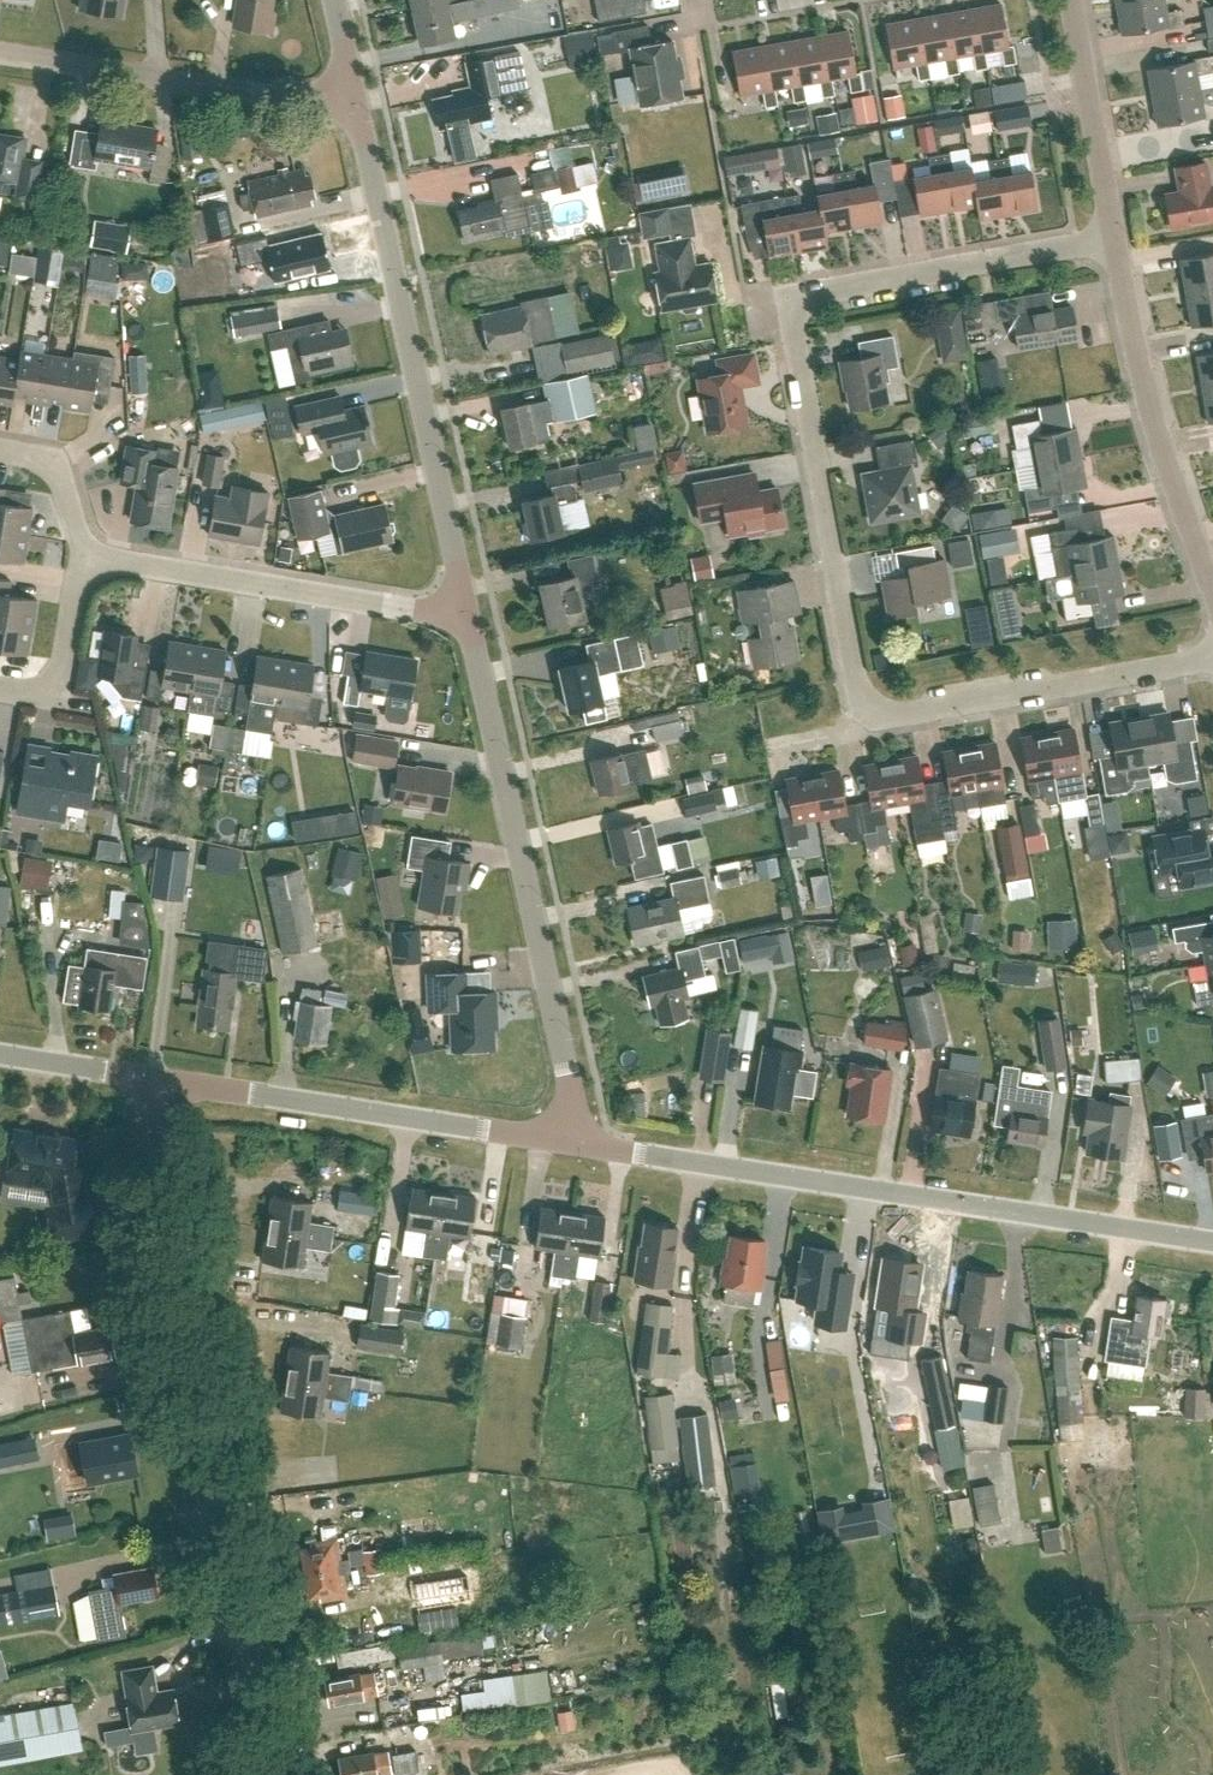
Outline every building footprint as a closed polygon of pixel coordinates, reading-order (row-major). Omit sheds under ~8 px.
[(122,16),(125,0),(83,0),(82,10),(122,16)] [(273,0),(239,0),(235,26),(272,32),(275,12),(271,11),(273,0)] [(414,11),(456,2),(455,0),(411,0),(414,11)] [(473,14),(494,10),(492,0),(470,0),(473,14)] [(635,0),(595,0),(599,21),(638,14),(635,0)] [(1121,35),(1168,27),(1169,30),(1185,27),(1183,11),(1168,14),(1165,0),(1160,0),(1116,8),(1121,35)] [(414,11),(421,45),(454,38),(449,15),(458,13),(456,2),(414,11)] [(1008,47),(1001,4),(971,9),(979,54),(985,53),(1001,50),(1004,65),(1016,63),(1013,46),(1008,47)] [(979,54),(971,9),(943,14),(951,59),(957,58),(973,55),(976,70),(988,68),(985,53),(979,54)] [(943,14),(915,19),(923,64),(928,63),(944,60),(947,75),(959,73),(957,58),(951,59),(943,14)] [(915,19),(886,24),(894,69),(916,65),(919,80),(931,78),(928,63),(923,64),(915,19)] [(640,105),(682,98),(679,78),(684,77),(681,59),(676,60),(672,41),(651,44),(648,26),(612,32),(616,52),(630,50),(640,105)] [(855,74),(848,31),(818,36),(826,81),(832,80),(848,77),(851,92),(863,90),(860,73),(855,74)] [(569,41),(574,64),(596,59),(591,36),(569,41)] [(826,81),(818,36),(790,41),(798,86),(803,85),(820,82),(822,97),(835,95),(832,80),(826,81)] [(806,100),(803,85),(798,86),(790,41),(762,46),(770,91),(775,90),(791,87),(794,102),(806,100)] [(732,51),(740,96),(763,92),(765,107),(778,105),(775,90),(770,91),(762,46),(732,51)] [(491,118),(486,97),(527,87),(519,51),(465,63),(471,88),(453,92),(453,95),(433,100),(440,130),(491,118)] [(1192,63),(1147,71),(1152,99),(1200,90),(1197,77),(1212,74),(1209,57),(1192,60),(1192,63)] [(1026,97),(1023,83),(995,88),(998,102),(1026,97)] [(545,86),(518,93),(522,108),(549,101),(545,86)] [(974,92),(977,106),(991,104),(988,89),(974,92)] [(1157,127),(1203,119),(1203,121),(1212,120),(1212,103),(1202,105),(1200,90),(1152,99),(1157,127)] [(883,100),(887,120),(905,117),(901,96),(883,100)] [(853,102),(857,123),(878,120),(874,98),(853,102)] [(936,106),(937,113),(951,111),(950,103),(936,106)] [(999,130),(1033,124),(1030,104),(996,110),(999,130)] [(805,108),(791,111),(793,126),(807,123),(805,108)] [(839,110),(841,123),(855,121),(852,108),(839,110)] [(193,109),(175,112),(178,133),(196,130),(193,109)] [(974,133),(994,130),(991,110),(971,114),(974,133)] [(818,120),(820,133),(839,130),(836,117),(818,120)] [(949,118),(934,120),(937,136),(952,134),(949,118)] [(99,135),(77,131),(72,164),(95,168),(96,158),(151,167),(157,129),(101,121),(99,135)] [(936,151),(932,125),(919,128),(924,153),(936,151)] [(16,181),(14,196),(39,201),(44,172),(23,168),(28,141),(0,136),(0,178),(16,181)] [(812,158),(840,153),(837,137),(809,142),(812,158)] [(801,144),(786,147),(790,171),(805,168),(801,144)] [(779,147),(761,150),(763,167),(782,164),(779,147)] [(974,181),(971,167),(953,170),(950,153),(939,155),(949,211),(977,206),(978,206),(973,181),(974,181)] [(939,155),(928,157),(932,174),(913,177),(920,216),(949,211),(939,155)] [(1009,215),(1038,210),(1031,171),(1012,175),(1009,157),(998,159),(1009,215)] [(853,228),(882,223),(877,198),(896,195),(890,159),(870,162),(873,185),(856,188),(853,170),(843,172),(853,228)] [(998,159),(988,161),(991,178),(974,181),(973,181),(978,206),(977,206),(979,220),(1009,215),(998,159)] [(891,164),(894,181),(908,178),(905,162),(891,164)] [(579,187),(574,164),(557,168),(562,191),(579,187)] [(1212,188),(1209,188),(1205,164),(1175,169),(1179,193),(1165,196),(1171,229),(1212,221),(1212,193),(1212,188)] [(560,187),(556,168),(533,172),(537,192),(560,187)] [(248,183),(251,193),(242,195),(245,209),(254,208),(256,217),(312,204),(311,198),(315,197),(310,175),(306,176),(304,170),(248,183)] [(835,191),(817,195),(819,209),(820,209),(824,233),(825,233),(853,228),(843,172),(832,174),(835,191)] [(478,208),(458,212),(465,242),(505,233),(506,237),(554,227),(547,199),(524,205),(517,174),(491,180),(495,200),(478,204),(478,208)] [(653,199),(649,181),(640,183),(643,201),(653,199)] [(798,252),(828,247),(825,233),(824,233),(820,209),(819,209),(802,212),(799,194),(788,196),(798,252)] [(788,196),(778,198),(781,216),(764,219),(760,201),(741,205),(747,235),(765,232),(769,258),(798,252),(788,196)] [(237,232),(230,202),(190,211),(196,240),(210,237),(210,238),(237,232)] [(670,233),(665,209),(639,214),(642,230),(651,236),(670,233)] [(91,246),(112,250),(116,225),(96,221),(91,246)] [(322,233),(269,245),(267,237),(236,244),(241,265),(269,259),(274,281),(330,268),(322,233)] [(628,267),(631,262),(628,243),(620,245),(619,237),(605,239),(611,271),(628,267)] [(695,265),(690,237),(655,243),(660,271),(654,272),(661,310),(681,307),(682,311),(685,313),(695,311),(698,308),(697,304),(717,301),(710,263),(695,265)] [(12,240),(0,238),(0,264),(9,265),(12,240)] [(28,276),(33,247),(17,244),(12,274),(28,276)] [(35,280),(59,284),(64,250),(41,246),(35,280)] [(90,252),(86,277),(115,281),(117,256),(90,252)] [(1180,259),(1186,293),(1212,289),(1212,254),(1180,259)] [(146,261),(123,262),(124,280),(147,279),(146,261)] [(1192,328),(1212,324),(1212,289),(1186,293),(1192,328)] [(1077,338),(1072,306),(1053,310),(1049,291),(994,301),(998,321),(1013,318),(1018,349),(1077,338)] [(482,316),(490,354),(533,345),(532,342),(555,337),(547,298),(522,303),(522,307),(482,316)] [(985,326),(981,306),(966,309),(969,329),(985,326)] [(280,308),(232,316),(236,335),(283,327),(280,308)] [(962,334),(958,309),(934,313),(938,338),(962,334)] [(287,345),(295,381),(308,379),(307,374),(353,364),(346,335),(342,336),(341,330),(331,332),(328,320),(268,333),(271,348),(287,345)] [(611,333),(563,343),(569,372),(617,362),(611,333)] [(845,377),(851,408),(887,402),(881,370),(898,367),(893,336),(858,342),(861,359),(840,362),(843,378),(845,377)] [(649,360),(646,342),(625,346),(628,364),(649,360)] [(20,350),(20,354),(19,360),(20,360),(14,395),(34,398),(32,408),(43,410),(45,400),(39,399),(47,354),(20,350)] [(45,400),(64,403),(65,403),(72,363),(73,359),(47,354),(39,399),(45,400)] [(720,376),(699,380),(708,432),(746,425),(739,386),(758,383),(753,354),(718,361),(720,376)] [(1197,356),(1203,390),(1212,388),(1212,354),(1197,356)] [(64,403),(63,407),(91,412),(95,384),(110,386),(114,358),(100,355),(98,367),(72,363),(65,403),(64,403)] [(133,394),(148,393),(145,355),(131,356),(133,394)] [(13,404),(14,395),(20,360),(19,360),(0,356),(0,402),(13,404)] [(537,442),(537,441),(550,438),(547,423),(596,412),(588,374),(545,384),(548,400),(529,405),(529,404),(503,409),(511,448),(537,442)] [(201,390),(204,408),(227,404),(224,386),(201,390)] [(1209,424),(1212,423),(1212,388),(1203,390),(1209,424)] [(285,397),(260,403),(269,440),(294,435),(285,397)] [(332,451),(335,465),(341,469),(355,466),(359,460),(356,446),(371,442),(363,407),(343,412),(339,397),(295,407),(301,433),(318,429),(324,453),(332,451)] [(229,407),(199,414),(204,433),(234,427),(229,407)] [(43,410),(32,408),(31,418),(41,420),(43,410)] [(957,438),(983,433),(980,417),(954,422),(957,438)] [(1017,448),(1031,446),(1035,466),(1082,457),(1077,428),(1044,434),(1041,419),(1012,424),(1017,448)] [(931,434),(940,444),(948,438),(940,427),(931,434)] [(863,474),(871,521),(919,513),(910,467),(918,466),(914,440),(876,447),(880,471),(863,474)] [(137,485),(131,521),(167,527),(177,468),(153,464),(155,451),(127,446),(121,482),(137,485)] [(666,454),(669,472),(686,469),(685,463),(674,465),(672,453),(666,454)] [(208,454),(202,483),(218,486),(223,457),(208,454)] [(623,484),(616,457),(579,465),(586,493),(623,484)] [(1055,494),(1088,488),(1082,457),(1035,466),(1038,486),(1025,488),(1030,513),(1058,508),(1055,494)] [(976,475),(974,463),(961,466),(963,477),(976,475)] [(764,530),(784,526),(777,488),(758,492),(754,473),(694,484),(701,522),(726,517),(729,536),(747,533),(748,538),(765,535),(764,530)] [(577,500),(574,482),(552,487),(554,496),(523,502),(531,540),(564,533),(558,505),(577,500)] [(258,544),(264,512),(268,492),(232,486),(230,498),(215,495),(208,535),(258,544)] [(28,536),(32,508),(4,503),(6,489),(0,488),(0,531),(28,536)] [(289,497),(299,539),(338,530),(343,551),(393,540),(385,504),(326,517),(320,490),(289,497)] [(975,530),(997,526),(996,516),(989,517),(987,510),(972,513),(975,530)] [(1055,557),(1069,554),(1073,574),(1120,565),(1114,536),(1082,542),(1079,527),(1051,533),(1055,557)] [(28,536),(0,531),(0,559),(23,563),(28,536)] [(980,535),(983,556),(1001,553),(998,532),(980,535)] [(950,543),(954,566),(974,563),(970,540),(950,543)] [(933,545),(895,552),(898,568),(902,568),(903,576),(882,580),(888,617),(917,612),(916,602),(951,596),(944,559),(935,560),(933,545)] [(716,579),(712,554),(693,557),(698,582),(716,579)] [(550,626),(586,619),(580,591),(603,586),(596,556),(568,562),(572,579),(541,586),(550,626)] [(1093,602),(1126,596),(1120,565),(1073,574),(1074,579),(1077,594),(1064,596),(1063,596),(1067,621),(1095,615),(1093,602)] [(1049,599),(1063,596),(1064,596),(1077,594),(1074,579),(1073,574),(1059,577),(1045,579),(1049,599)] [(32,627),(37,600),(8,595),(11,581),(0,579),(0,622),(32,627)] [(755,666),(798,659),(792,626),(786,627),(784,615),(799,612),(794,581),(738,591),(744,622),(759,620),(762,637),(750,639),(755,666)] [(669,619),(695,613),(689,582),(662,588),(669,619)] [(1017,619),(1012,620),(1010,608),(1015,607),(1014,606),(1011,591),(995,594),(1003,639),(1020,635),(1017,620),(1017,619)] [(27,655),(32,627),(0,622),(0,651),(27,655)] [(971,627),(974,646),(993,642),(990,624),(971,627)] [(649,633),(654,652),(679,646),(674,626),(649,633)] [(136,635),(105,630),(99,670),(111,684),(117,678),(129,680),(126,693),(142,696),(146,667),(131,665),(136,635)] [(608,720),(598,676),(621,671),(622,671),(644,666),(637,634),(614,639),(615,640),(587,646),(590,663),(560,670),(569,711),(583,708),(586,725),(608,720)] [(197,645),(169,641),(164,671),(151,669),(146,698),(160,700),(162,687),(190,692),(197,645)] [(221,681),(225,650),(197,645),(190,692),(187,711),(224,717),(225,711),(230,711),(234,683),(221,681)] [(362,677),(348,674),(343,703),(358,706),(360,689),(389,694),(388,697),(389,697),(386,716),(389,719),(403,722),(407,719),(417,660),(366,652),(362,677)] [(285,660),(257,656),(252,686),(239,684),(234,712),(250,715),(249,723),(274,727),(272,739),(273,739),(278,706),(285,660)] [(74,689),(92,692),(97,661),(79,658),(74,689)] [(309,695),(314,665),(285,660),(278,706),(294,709),(292,722),(318,726),(322,697),(309,695)] [(147,704),(143,728),(158,731),(162,706),(147,704)] [(355,726),(377,729),(379,714),(357,711),(355,726)] [(680,711),(635,721),(637,731),(655,727),(658,740),(686,734),(680,711)] [(1147,763),(1164,760),(1168,784),(1197,779),(1190,742),(1173,745),(1168,712),(1139,717),(1147,763)] [(1135,789),(1131,766),(1147,763),(1139,717),(1111,722),(1116,755),(1100,757),(1106,794),(1135,789)] [(230,726),(213,724),(209,747),(226,750),(230,726)] [(226,750),(242,753),(246,729),(230,726),(226,750)] [(1084,789),(1073,729),(1047,733),(1055,776),(1060,802),(1066,801),(1076,799),(1075,793),(1074,790),(1079,789),(1084,789)] [(136,738),(108,733),(111,753),(115,754),(121,788),(125,789),(130,757),(133,757),(136,738)] [(1047,733),(1021,738),(1032,798),(1044,796),(1041,779),(1055,776),(1047,733)] [(358,735),(353,760),(393,767),(398,742),(358,735)] [(982,806),(994,804),(1006,802),(995,743),(969,747),(977,790),(979,790),(982,806)] [(967,808),(964,792),(977,790),(969,747),(943,752),(949,787),(936,789),(941,819),(943,831),(945,831),(957,828),(954,810),(967,808)] [(654,780),(646,749),(623,755),(622,753),(592,761),(600,793),(631,786),(630,785),(654,780)] [(47,756),(44,769),(26,766),(18,812),(62,819),(65,800),(88,804),(95,757),(72,753),(71,760),(47,756)] [(943,831),(941,819),(936,789),(923,792),(917,756),(891,761),(898,804),(912,801),(919,843),(947,838),(945,831),(943,831)] [(891,761),(865,766),(871,801),(858,803),(863,833),(877,831),(876,825),(887,823),(884,806),(898,804),(891,761)] [(200,763),(197,783),(215,786),(218,766),(200,763)] [(394,802),(444,811),(450,772),(429,769),(428,771),(399,766),(394,802)] [(845,806),(838,770),(812,775),(820,817),(834,815),(837,832),(848,830),(850,841),(864,839),(863,833),(858,803),(845,806)] [(686,778),(690,793),(706,789),(703,774),(686,778)] [(812,775),(786,779),(793,815),(780,817),(786,846),(798,844),(797,839),(808,837),(805,820),(820,817),(812,775)] [(731,780),(732,801),(745,800),(743,780),(731,780)] [(713,794),(716,804),(725,802),(722,786),(712,789),(713,794)] [(1085,796),(1084,789),(1079,789),(1074,790),(1075,793),(1076,799),(1066,801),(1061,802),(1063,819),(1088,814),(1084,796),(1085,796)] [(1098,793),(1084,796),(1090,825),(1103,823),(1098,793)] [(717,810),(713,794),(684,801),(689,817),(717,810)] [(1020,808),(1025,837),(1028,853),(1048,850),(1045,834),(1039,835),(1034,805),(1020,808)] [(364,806),(362,821),(379,824),(382,809),(364,806)] [(355,811),(312,818),(315,837),(358,830),(355,811)] [(1105,817),(1107,831),(1121,828),(1118,815),(1105,817)] [(1030,870),(1021,822),(998,826),(1007,874),(1030,870)] [(641,828),(640,823),(609,831),(617,863),(631,860),(636,879),(664,873),(652,825),(641,828)] [(1212,881),(1212,843),(1194,846),(1191,830),(1153,836),(1159,874),(1177,871),(1180,887),(1212,881)] [(1125,831),(1106,834),(1110,853),(1122,851),(1127,843),(1125,831)] [(451,843),(413,837),(408,867),(425,870),(419,907),(457,913),(462,881),(467,882),(470,864),(448,860),(451,843)] [(27,841),(25,851),(40,853),(41,843),(27,841)] [(693,866),(687,842),(672,845),(678,870),(693,866)] [(137,843),(135,860),(144,861),(153,856),(154,845),(137,843)] [(158,847),(151,895),(183,899),(189,851),(158,847)] [(338,847),(334,865),(357,871),(361,853),(338,847)] [(25,857),(21,885),(42,888),(47,860),(25,857)] [(757,861),(760,877),(778,873),(775,857),(757,861)] [(723,887),(743,882),(740,867),(720,872),(723,887)] [(301,868),(266,876),(283,954),(319,945),(301,868)] [(1039,872),(1013,874),(1015,893),(1040,891),(1039,872)] [(811,877),(816,906),(831,903),(826,874),(811,877)] [(684,933),(678,909),(710,903),(704,876),(671,883),(674,899),(629,908),(636,944),(684,933)] [(13,886),(0,885),(0,925),(8,926),(13,886)] [(400,894),(381,898),(385,917),(403,914),(400,894)] [(125,901),(121,942),(149,945),(143,902),(125,901)] [(964,929),(979,932),(982,918),(966,916),(964,929)] [(1193,950),(1204,948),(1207,963),(1212,962),(1212,924),(1212,921),(1172,928),(1175,943),(1186,941),(1187,946),(1193,950)] [(1075,927),(1048,929),(1049,949),(1076,948),(1075,927)] [(397,929),(398,963),(424,961),(423,928),(397,929)] [(769,934),(775,963),(794,959),(788,931),(769,934)] [(1013,935),(1012,949),(1028,950),(1029,936),(1013,935)] [(1104,944),(1111,955),(1124,947),(1117,936),(1104,944)] [(225,1029),(225,1027),(231,1027),(237,975),(240,975),(240,977),(263,980),(267,953),(265,948),(209,941),(207,960),(211,960),(210,970),(203,969),(196,1023),(202,1024),(201,1025),(225,1029)] [(719,941),(699,946),(703,961),(704,960),(722,956),(719,941)] [(689,996),(685,981),(706,976),(703,961),(699,946),(675,951),(679,968),(644,976),(651,1005),(656,1004),(661,1024),(688,1018),(683,998),(689,996)] [(862,952),(866,970),(889,964),(885,946),(862,952)] [(901,949),(905,965),(919,962),(915,946),(901,949)] [(62,964),(57,1001),(80,1004),(80,1006),(110,1010),(114,983),(141,987),(146,958),(106,952),(88,950),(85,966),(85,967),(62,964)] [(950,960),(934,957),(932,969),(948,972),(950,960)] [(1037,965),(999,962),(997,981),(1035,984),(1037,965)] [(1210,978),(1194,981),(1198,1006),(1212,1004),(1212,962),(1207,963),(1210,978)] [(464,972),(428,974),(429,1010),(451,1009),(453,1050),(494,1048),(492,1016),(496,1016),(495,992),(465,993),(464,972)] [(901,978),(905,993),(926,988),(922,972),(901,978)] [(326,1043),(331,1006),(320,1004),(323,990),(304,987),(301,1001),(297,1001),(295,1017),(298,1018),(295,1038),(326,1043)] [(917,1047),(951,1039),(938,987),(905,995),(917,1047)] [(1132,997),(1135,1009),(1146,1006),(1142,994),(1132,997)] [(408,1029),(423,1026),(420,1006),(405,1008),(408,1029)] [(1040,1020),(1048,1069),(1069,1066),(1061,1016),(1040,1020)] [(753,1033),(755,1021),(746,1019),(740,1018),(736,1046),(751,1049),(753,1033)] [(865,1044),(905,1049),(908,1027),(907,1027),(907,1021),(894,1019),(893,1024),(868,1020),(865,1044)] [(726,1080),(734,1031),(709,1027),(701,1076),(726,1080)] [(1070,1030),(1071,1045),(1080,1044),(1079,1029),(1070,1030)] [(764,1046),(755,1102),(791,1107),(793,1095),(814,1098),(818,1072),(802,1069),(804,1052),(764,1046)] [(1120,1055),(1120,1059),(1107,1060),(1108,1082),(1143,1079),(1142,1057),(1129,1059),(1128,1054),(1120,1055)] [(853,1085),(848,1116),(884,1121),(892,1070),(856,1065),(850,1064),(847,1084),(853,1085)] [(1158,1067),(1147,1082),(1160,1091),(1170,1075),(1158,1067)] [(970,1134),(980,1074),(941,1068),(931,1128),(970,1134)] [(984,1082),(982,1100),(993,1101),(995,1084),(984,1082)] [(1000,1100),(996,1124),(1010,1126),(1008,1140),(1044,1146),(1052,1091),(1016,1086),(1002,1084),(1000,1100)] [(636,1118),(645,1117),(643,1093),(634,1094),(636,1118)] [(1091,1132),(1087,1153),(1123,1158),(1131,1105),(1129,1105),(1131,1096),(1110,1093),(1109,1102),(1089,1099),(1084,1131),(1091,1132)] [(1207,1170),(1212,1169),(1212,1114),(1183,1119),(1188,1144),(1202,1142),(1207,1170)] [(1154,1125),(1160,1158),(1181,1155),(1175,1121),(1154,1125)] [(82,1179),(85,1165),(77,1164),(76,1163),(75,1162),(74,1161),(73,1161),(73,1160),(73,1158),(73,1157),(76,1139),(15,1129),(13,1142),(8,1142),(3,1145),(1,1159),(4,1163),(9,1164),(6,1180),(50,1187),(53,1206),(48,1207),(54,1240),(96,1233),(91,1200),(86,1201),(82,1179)] [(424,1231),(421,1256),(434,1258),(444,1192),(411,1187),(405,1228),(424,1231)] [(380,1194),(342,1189),(339,1209),(377,1214),(380,1194)] [(434,1258),(447,1260),(451,1235),(471,1238),(477,1196),(444,1192),(434,1258)] [(332,1238),(334,1225),(309,1222),(312,1202),(271,1196),(266,1228),(332,1238)] [(554,1250),(551,1276),(564,1278),(573,1212),(541,1207),(535,1247),(554,1250)] [(564,1278),(577,1280),(580,1254),(600,1257),(606,1217),(573,1212),(564,1278)] [(634,1271),(633,1281),(673,1286),(675,1276),(678,1251),(676,1250),(679,1228),(644,1223),(641,1246),(638,1245),(634,1271)] [(306,1248),(331,1251),(332,1238),(266,1228),(262,1261),(303,1267),(306,1248)] [(721,1283),(727,1284),(725,1301),(755,1305),(758,1288),(761,1289),(765,1263),(762,1262),(765,1241),(730,1236),(727,1258),(725,1257),(721,1283)] [(357,1240),(358,1252),(379,1251),(378,1239),(357,1240)] [(816,1322),(844,1327),(852,1272),(838,1270),(840,1252),(806,1247),(803,1263),(799,1263),(797,1282),(800,1282),(798,1299),(819,1303),(816,1322)] [(500,1248),(498,1265),(511,1267),(513,1250),(500,1248)] [(880,1281),(870,1353),(908,1359),(911,1339),(919,1341),(923,1312),(915,1311),(919,1286),(916,1286),(920,1263),(886,1258),(883,1281),(880,1281)] [(1002,1275),(967,1270),(964,1293),(961,1292),(957,1318),(972,1321),(966,1359),(990,1362),(995,1324),(997,1324),(1001,1298),(999,1298),(1002,1275)] [(394,1308),(398,1275),(377,1272),(370,1321),(396,1324),(399,1308),(394,1308)] [(0,1280),(0,1324),(22,1320),(19,1305),(31,1303),(29,1291),(17,1293),(14,1277),(0,1280)] [(611,1284),(597,1282),(591,1320),(606,1322),(611,1284)] [(1165,1302),(1166,1299),(1140,1295),(1135,1327),(1112,1324),(1107,1359),(1147,1365),(1151,1335),(1160,1336),(1163,1315),(1170,1316),(1172,1303),(1165,1302)] [(502,1313),(523,1317),(526,1300),(505,1296),(502,1313)] [(648,1303),(639,1373),(665,1376),(674,1306),(648,1303)] [(95,1305),(78,1309),(83,1326),(100,1321),(95,1305)] [(115,1357),(109,1328),(75,1334),(70,1311),(22,1320),(32,1373),(115,1357)] [(494,1344),(520,1349),(526,1317),(499,1313),(494,1344)] [(405,1329),(362,1323),(359,1346),(402,1352),(405,1329)] [(778,1341),(765,1343),(769,1371),(783,1369),(778,1341)] [(959,1424),(942,1344),(920,1348),(937,1429),(959,1424)] [(351,1388),(353,1375),(327,1371),(330,1352),(289,1346),(285,1379),(351,1388)] [(737,1382),(734,1352),(713,1355),(716,1384),(737,1382)] [(1084,1420),(1082,1382),(1081,1369),(1057,1371),(1058,1384),(1061,1422),(1084,1420)] [(324,1398),(349,1401),(351,1388),(285,1379),(280,1412),(321,1417),(324,1398)] [(883,1389),(887,1409),(922,1402),(918,1382),(883,1389)] [(986,1401),(988,1387),(960,1383),(958,1397),(986,1401)] [(988,1384),(988,1387),(986,1401),(983,1419),(1002,1422),(1007,1387),(988,1384)] [(1186,1388),(1186,1415),(1207,1416),(1207,1389),(1186,1388)] [(680,1445),(674,1392),(646,1396),(652,1448),(653,1448),(655,1463),(682,1459),(680,1445)] [(733,1400),(721,1402),(723,1419),(736,1417),(733,1400)] [(718,1484),(710,1412),(681,1416),(690,1487),(718,1484)] [(956,1430),(935,1435),(944,1472),(965,1467),(956,1430)] [(86,1473),(88,1483),(138,1474),(130,1433),(80,1443),(83,1455),(64,1459),(67,1477),(86,1473)] [(0,1443),(0,1463),(24,1459),(20,1439),(0,1443)] [(859,1480),(836,1484),(841,1514),(865,1510),(859,1480)] [(976,1507),(996,1504),(993,1486),(973,1489),(976,1507)] [(866,1502),(871,1531),(892,1528),(887,1499),(866,1502)] [(825,1540),(845,1536),(839,1507),(819,1511),(825,1540)] [(804,1511),(795,1513),(799,1539),(809,1538),(804,1511)] [(1041,1529),(1045,1553),(1061,1550),(1057,1527),(1041,1529)] [(106,1534),(92,1536),(94,1555),(108,1553),(106,1534)] [(976,1551),(974,1537),(966,1539),(968,1552),(976,1551)] [(312,1549),(301,1551),(305,1573),(352,1565),(350,1558),(341,1560),(337,1539),(311,1544),(312,1549)] [(362,1548),(349,1550),(350,1558),(352,1565),(364,1563),(362,1551),(362,1548)] [(380,1548),(362,1551),(364,1563),(382,1560),(380,1548)] [(382,1560),(364,1563),(366,1575),(369,1574),(384,1572),(382,1560)] [(344,1574),(353,1572),(352,1565),(305,1573),(309,1596),(318,1595),(319,1600),(347,1595),(344,1574)] [(152,1567),(114,1574),(116,1586),(89,1591),(98,1641),(127,1636),(121,1603),(158,1596),(152,1567)] [(0,1594),(0,1626),(60,1615),(54,1583),(0,1594)] [(454,1605),(414,1612),(418,1631),(458,1623),(454,1605)] [(481,1634),(441,1640),(444,1658),(483,1651),(481,1634)] [(396,1639),(361,1647),(365,1663),(400,1654),(396,1639)] [(400,1647),(403,1668),(445,1662),(444,1658),(441,1640),(400,1647)] [(132,1731),(180,1723),(174,1689),(157,1692),(153,1666),(123,1671),(127,1697),(126,1697),(132,1731)] [(547,1669),(511,1674),(515,1702),(516,1704),(551,1699),(547,1669)] [(378,1696),(374,1673),(325,1681),(329,1704),(366,1698),(378,1696)] [(463,1710),(515,1702),(511,1674),(483,1678),(485,1690),(461,1693),(463,1710)] [(461,1713),(460,1700),(424,1702),(425,1714),(461,1713)] [(0,1715),(0,1765),(83,1750),(74,1701),(0,1715)] [(559,1724),(574,1722),(571,1708),(557,1711),(559,1724)] [(445,1714),(446,1733),(463,1731),(461,1713),(445,1714)] [(415,1749),(392,1753),(396,1774),(419,1770),(415,1749)] [(390,1768),(388,1752),(374,1755),(374,1754),(339,1759),(342,1774),(379,1774),(391,1773),(390,1768)]
